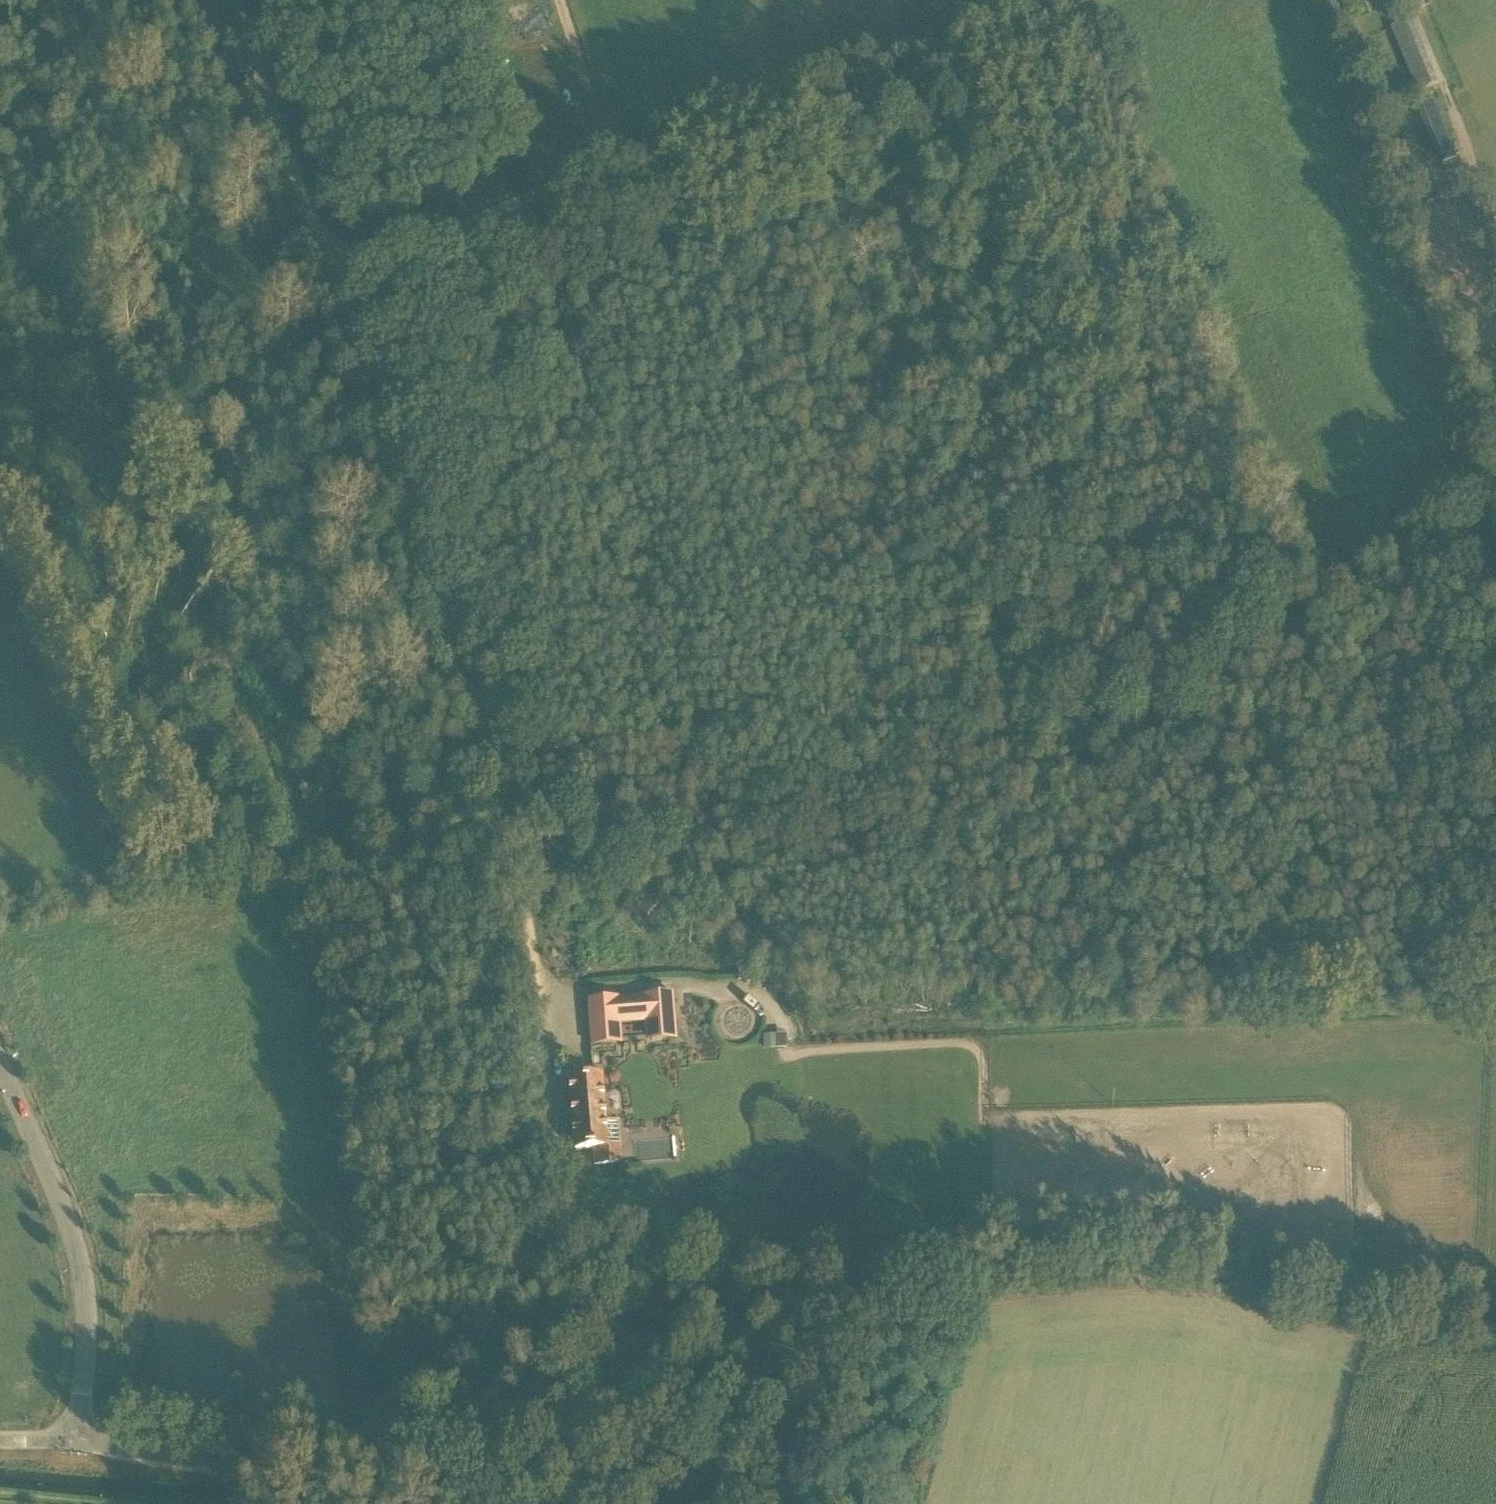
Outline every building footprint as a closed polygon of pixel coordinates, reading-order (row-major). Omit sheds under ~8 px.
[(1417,94),(1439,85),(1411,19),(1390,28),(1417,94)] [(591,1046),(611,1045),(622,1044),(620,1026),(644,1024),(646,1042),(677,1040),(674,995),(642,998),(618,1000),(618,999),(588,1002),(591,1046)] [(779,1037),(764,1037),(764,1051),(779,1051),(779,1049),(779,1037)] [(607,1126),(605,1098),(603,1078),(569,1081),(575,1151),(594,1150),(595,1166),(623,1163),(619,1125),(607,1126)]
